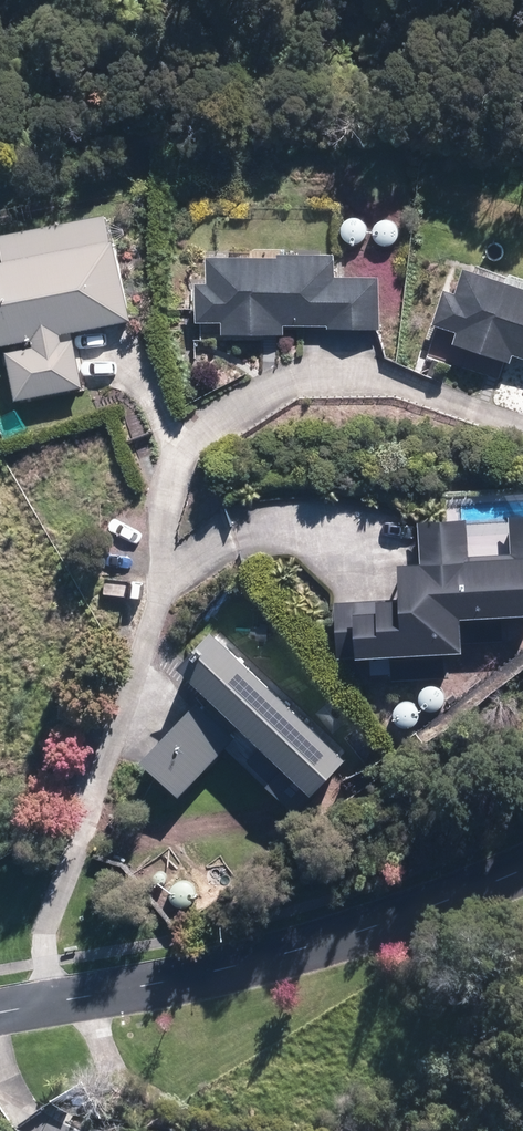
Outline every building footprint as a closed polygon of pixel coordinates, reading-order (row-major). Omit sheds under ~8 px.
[(119,208),(12,227),(17,258),(0,261),(0,345),(36,339),(37,346),(11,351),(19,398),(87,386),(78,333),(66,335),(65,330),(138,317),(119,208)] [(340,240),(343,244),(348,246),(352,246),(357,245),(362,243),(365,239),(366,235),(367,230),(365,225),(362,221),(358,218),(353,217),(349,217),(344,219),(341,222),(338,226),(337,231),(338,236),(340,240)] [(376,240),(379,244),(384,246),(388,247),(393,246),(397,243),(401,240),(402,235),(403,230),(401,225),(398,221),(394,219),(389,217),(385,218),(380,220),(377,223),(374,227),(373,231),(374,236),(376,240)] [(291,322),(388,327),(391,271),(348,269),(349,248),(293,245),(293,251),(224,248),(222,280),(206,279),(204,318),(229,319),(229,333),(290,336),(291,322)] [(473,264),(463,292),(451,288),(438,324),(459,331),(455,344),(513,364),(516,356),(522,359),(522,281),(473,264)] [(410,566),(389,566),(389,583),(410,582),(410,594),(335,596),(336,653),(367,652),(368,676),(396,675),(396,652),(470,649),(469,613),(522,611),(522,511),(512,511),(513,552),(470,553),(469,516),(422,518),(423,555),(409,556),(410,566)] [(356,753),(227,633),(192,671),(212,691),(148,759),(188,796),(235,745),(295,800),(313,781),(322,789),(356,753)] [(420,707),(424,711),(428,713),(433,714),(438,713),(442,710),(445,706),(447,702),(447,697),(446,692),(443,688),(439,686),(434,684),(429,685),(425,686),(421,689),(419,694),(418,698),(418,703),(420,707)] [(392,725),(395,729),(400,731),(404,732),(409,731),(413,728),(417,724),(418,720),(419,715),(417,710),(414,706),(410,704),(405,702),(401,703),(396,704),(393,707),(390,712),(389,716),(390,721),(392,725)] [(153,884),(155,886),(158,887),(160,887),(163,887),(165,885),(167,883),(168,881),(168,878),(167,875),(166,873),(163,871),(161,871),(158,871),(156,872),(154,874),(152,876),(152,878),(152,881),(153,884)] [(171,904),(175,908),(179,910),(184,911),(189,910),(193,907),(196,903),(198,899),(198,894),(197,889),(194,885),(190,883),(185,881),(180,882),(176,883),(172,886),(170,891),(169,895),(169,900),(171,904)]
